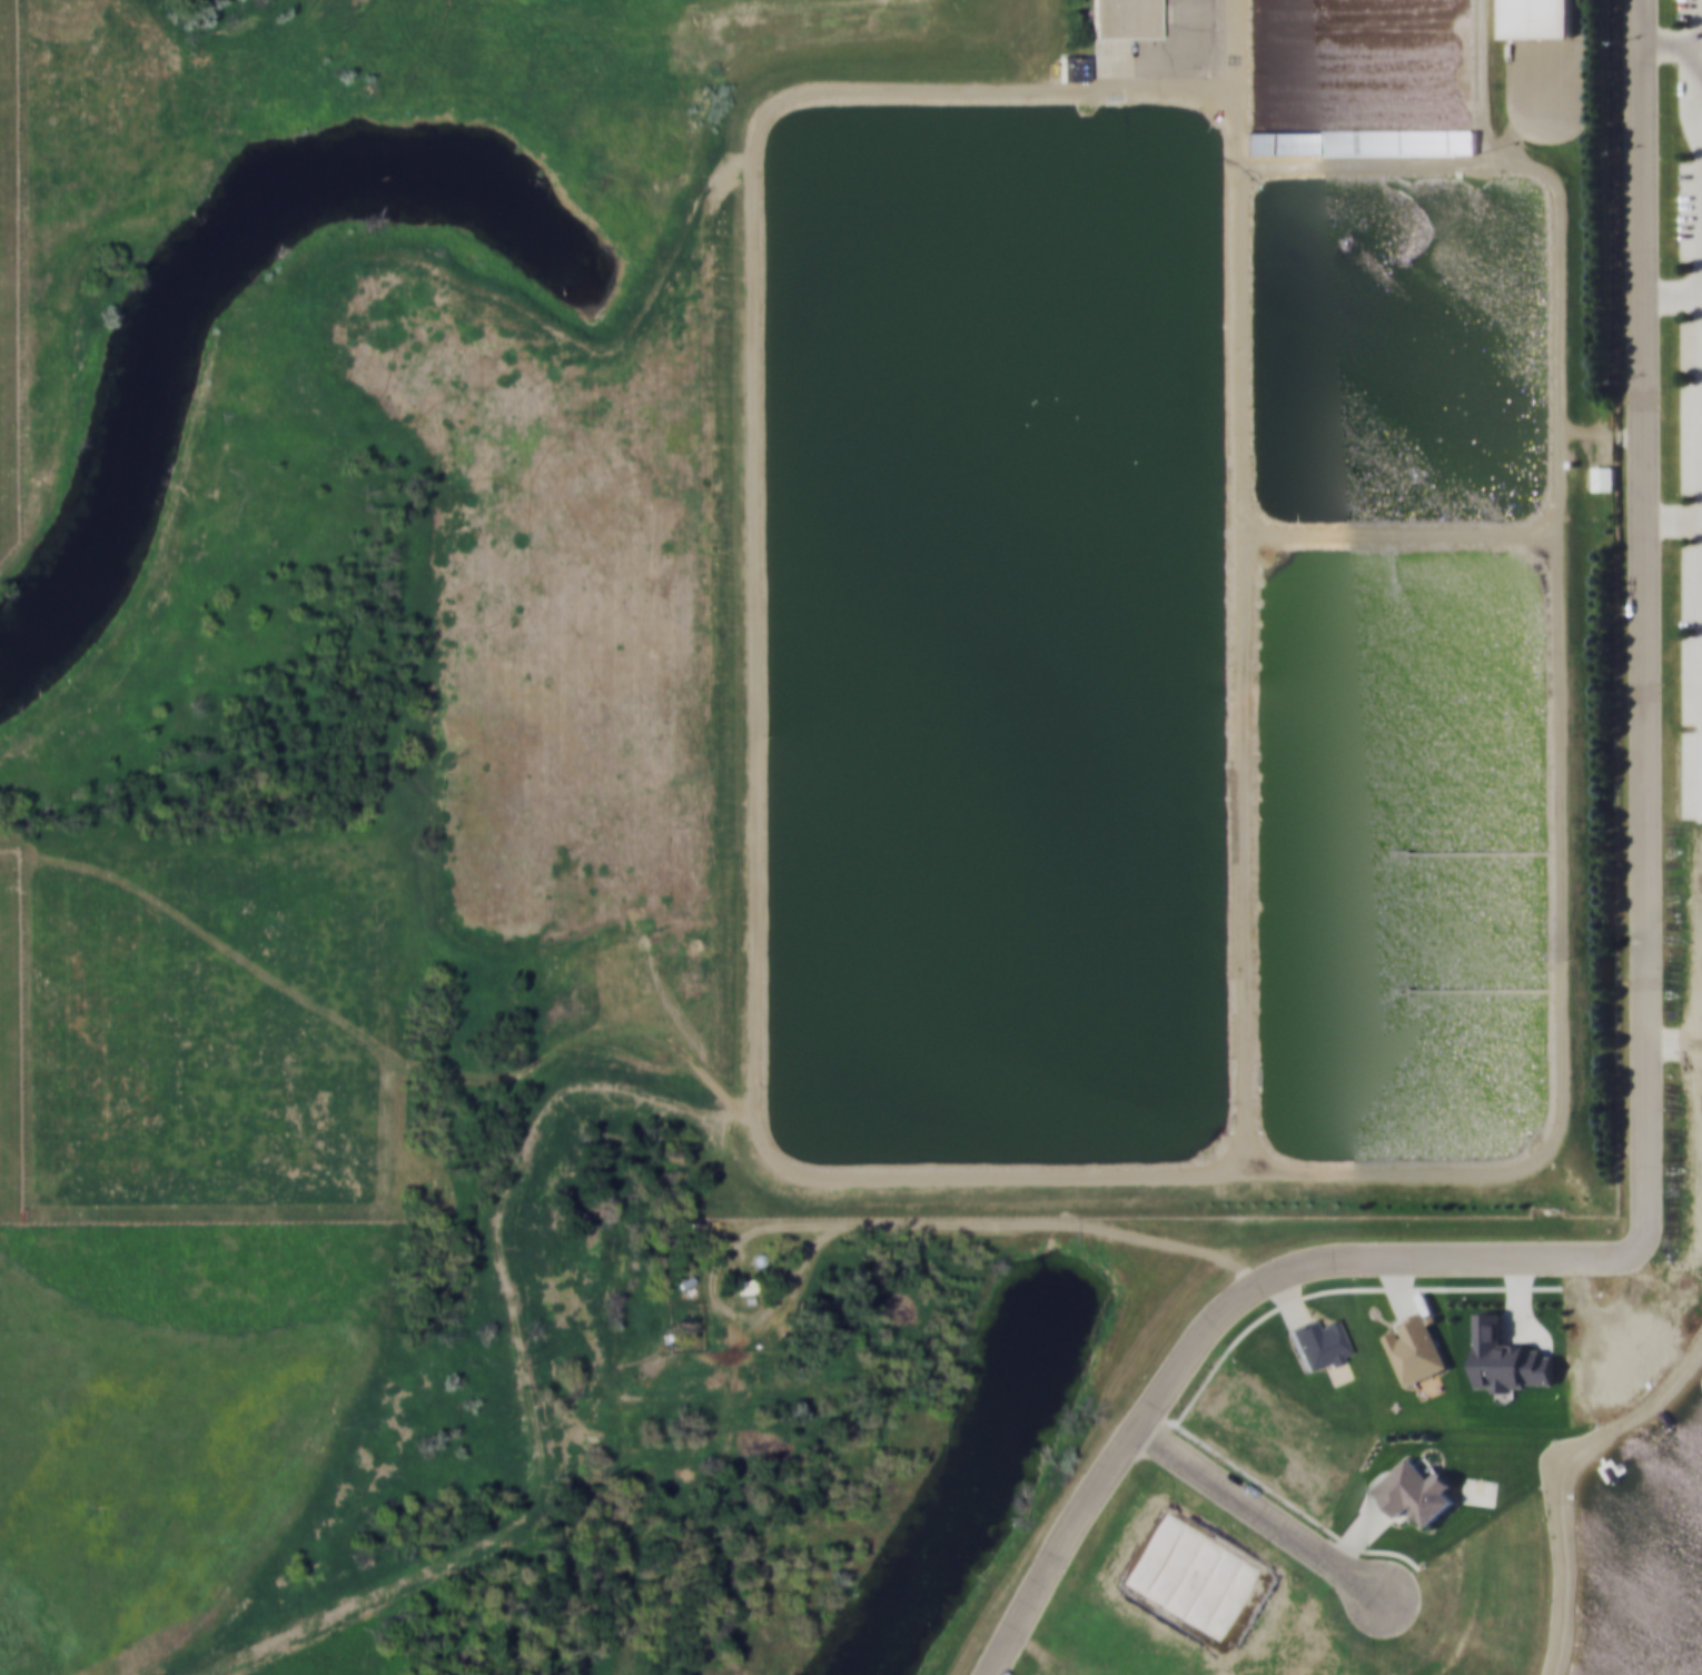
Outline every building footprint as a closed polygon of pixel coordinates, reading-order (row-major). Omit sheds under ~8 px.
[(1091,37),(1157,37),(1157,0),(1091,0),(1091,37)] [(1571,0),(1504,0),(1504,36),(1571,36),(1571,0)] [(1245,129),(1245,153),(1475,153),(1475,129),(1245,129)] [(1593,490),(1614,490),(1614,465),(1593,465),(1593,490)] [(766,1256),(758,1251),(752,1260),(762,1266),(766,1256)] [(1304,1374),(1349,1357),(1336,1320),(1317,1327),(1314,1318),(1287,1328),(1304,1374)] [(1428,1475),(1408,1454),(1373,1490),(1398,1517),(1407,1508),(1425,1527),(1454,1499),(1446,1491),(1454,1484),(1437,1466),(1428,1475)]
